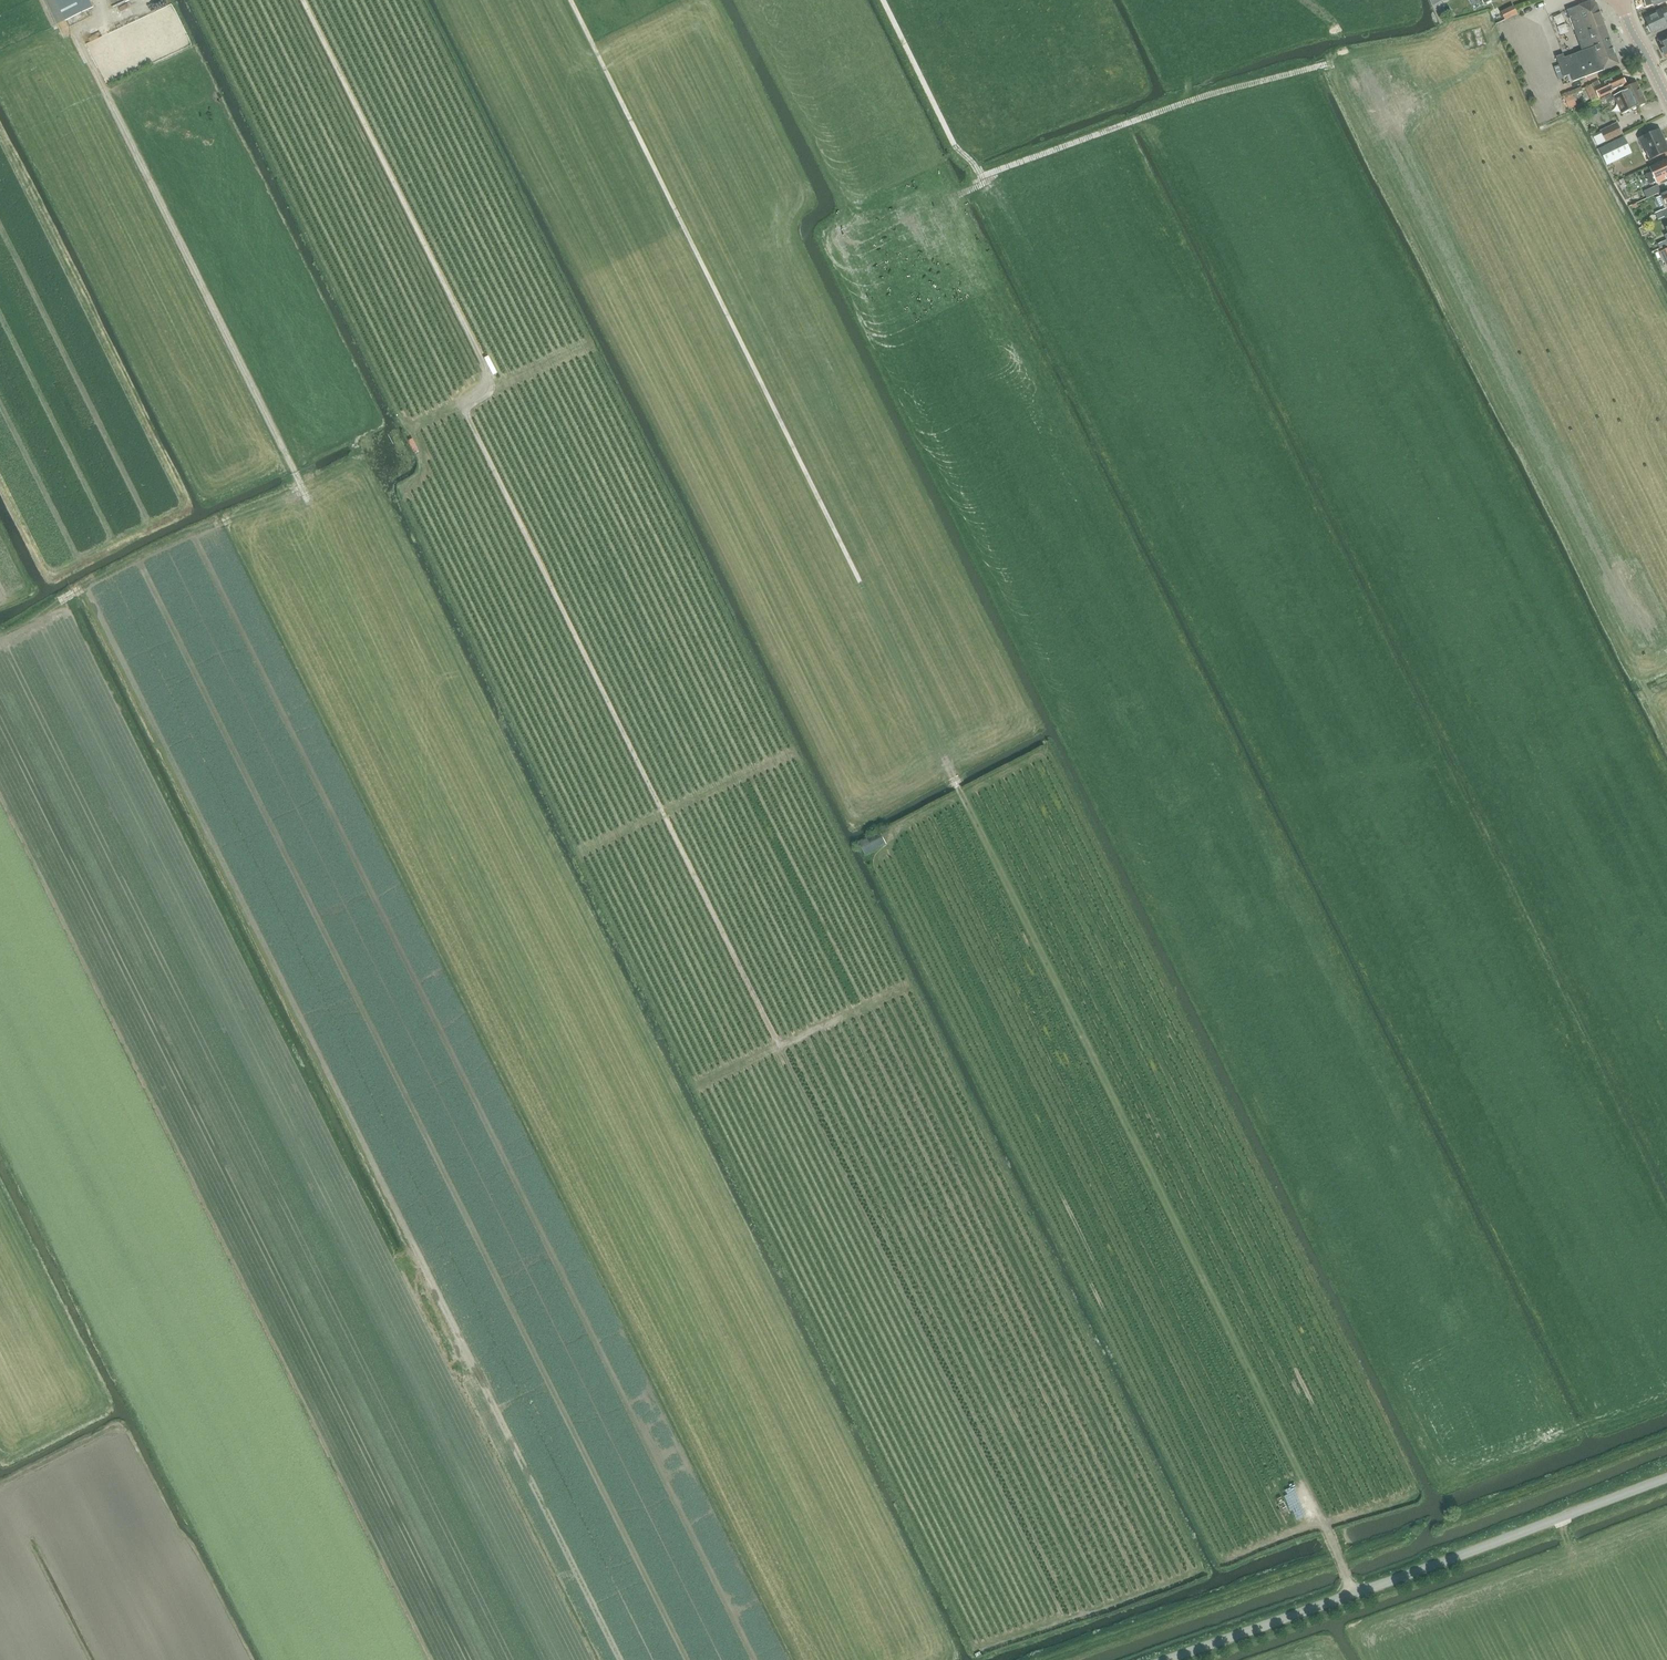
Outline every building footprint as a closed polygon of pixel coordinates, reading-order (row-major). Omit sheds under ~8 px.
[(58,24),(64,21),(65,21),(89,9),(85,0),(46,0),(58,24)] [(1564,54),(1556,57),(1563,77),(1570,74),(1572,82),(1619,64),(1610,39),(1596,4),(1590,1),(1577,6),(1566,10),(1566,11),(1582,52),(1565,58),(1564,54)] [(1502,13),(1505,20),(1516,14),(1513,7),(1502,13)] [(1646,19),(1652,33),(1666,26),(1666,25),(1665,21),(1666,21),(1666,7),(1660,10),(1652,14),(1653,16),(1646,19)] [(1598,81),(1592,83),(1599,98),(1627,85),(1621,73),(1598,83),(1598,81)] [(1623,92),(1614,96),(1622,114),(1631,109),(1631,110),(1640,106),(1646,103),(1640,90),(1637,83),(1628,86),(1622,89),(1623,92)] [(1611,94),(1605,97),(1608,103),(1614,100),(1611,94)] [(1626,119),(1632,129),(1644,123),(1638,112),(1626,119)] [(1623,134),(1617,123),(1601,131),(1606,142),(1623,134)] [(1645,152),(1648,150),(1652,159),(1666,152),(1666,149),(1664,142),(1662,143),(1657,131),(1639,140),(1645,152)] [(1607,166),(1616,161),(1632,153),(1624,137),(1599,150),(1607,166)] [(1645,175),(1650,184),(1655,181),(1656,183),(1665,179),(1664,177),(1666,175),(1666,160),(1650,168),(1651,172),(1645,175)] [(1639,170),(1630,175),(1633,179),(1641,174),(1639,170)] [(1643,192),(1646,199),(1660,192),(1657,185),(1643,192)] [(1655,214),(1658,221),(1666,216),(1666,208),(1661,211),(1655,214)] [(489,354),(483,357),(491,374),(497,371),(489,354)] [(861,839),(864,845),(883,835),(881,829),(861,839)] [(884,836),(863,846),(867,853),(887,842),(884,836)]
